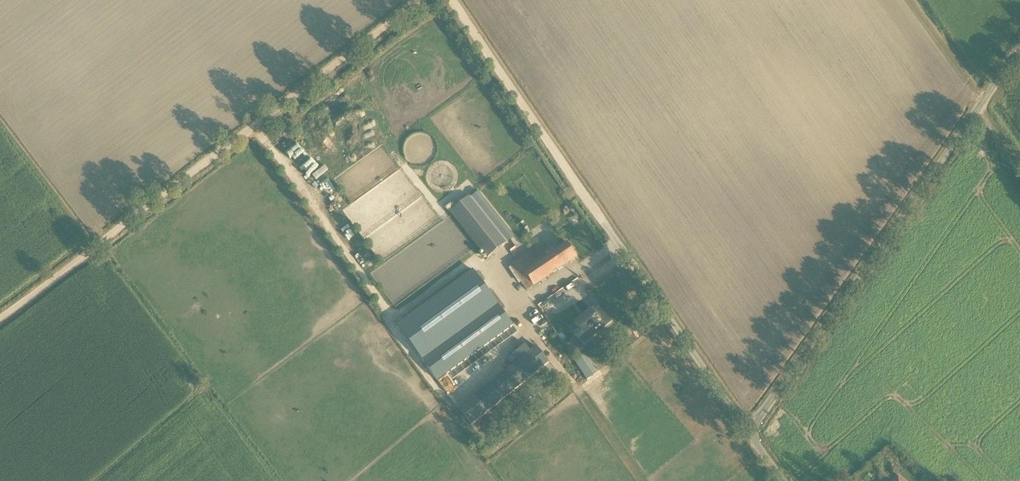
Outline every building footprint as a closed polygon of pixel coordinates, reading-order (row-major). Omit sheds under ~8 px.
[(289,155),(305,142),(299,136),(283,149),(289,155)] [(309,170),(301,175),(309,189),(329,177),(318,158),(306,165),(309,170)] [(478,191),(470,198),(506,243),(514,237),(478,191)] [(488,257),(506,243),(470,198),(469,196),(451,210),(488,257)] [(550,245),(542,250),(545,254),(547,253),(553,263),(558,270),(577,258),(572,250),(567,243),(555,251),(550,245)] [(513,269),(523,283),(528,291),(558,270),(553,263),(547,253),(545,254),(542,250),(540,246),(510,265),(513,269)] [(475,274),(397,329),(433,377),(511,321),(475,274)] [(574,334),(578,339),(600,321),(591,310),(575,323),(580,329),(574,334)] [(573,338),(565,344),(574,356),(582,349),(580,347),(578,348),(573,342),(575,341),(573,338)] [(512,355),(518,362),(474,397),(487,412),(549,362),(536,347),(531,351),(525,345),(512,355)] [(894,450),(888,456),(895,461),(900,455),(894,450)]
